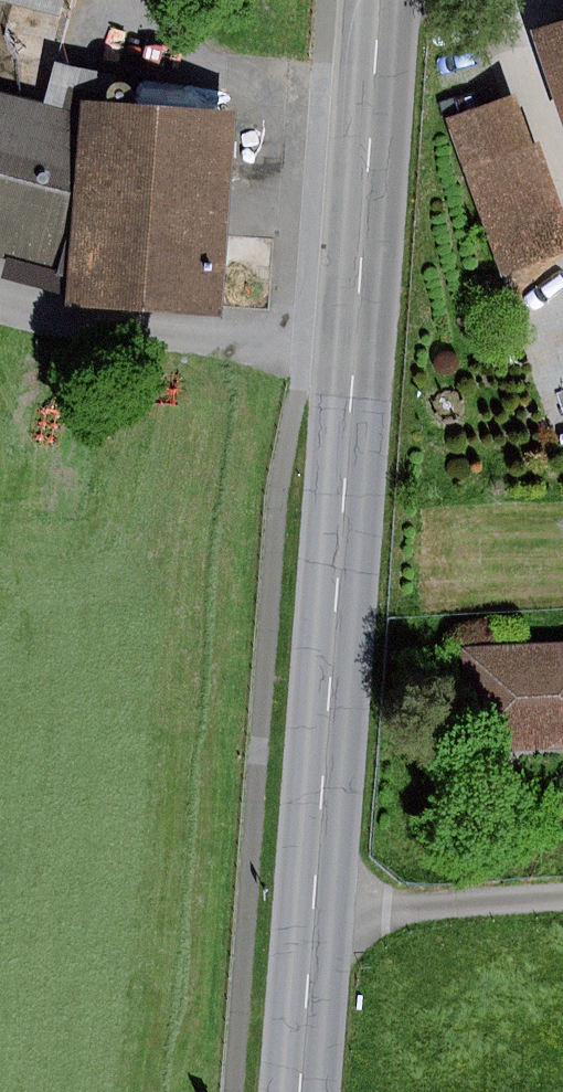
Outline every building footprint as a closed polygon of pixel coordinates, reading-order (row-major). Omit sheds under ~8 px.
[(57,16),(62,0),(0,0),(57,16)] [(535,32),(562,119),(562,24),(535,32)] [(0,94),(0,259),(5,260),(0,279),(68,295),(67,305),(222,317),(235,112),(78,100),(77,115),(0,94)] [(451,119),(505,273),(562,252),(562,208),(540,143),(531,146),(514,97),(451,119)] [(459,646),(464,752),(562,748),(562,641),(459,646)]
